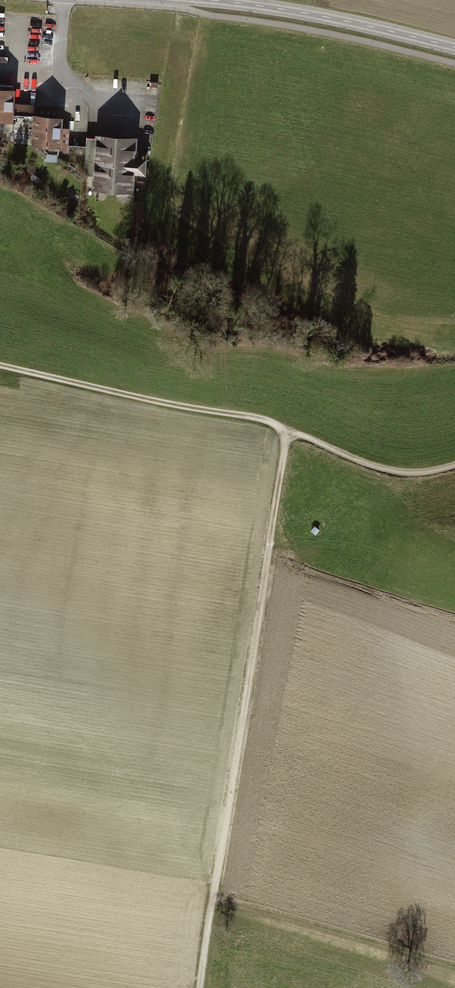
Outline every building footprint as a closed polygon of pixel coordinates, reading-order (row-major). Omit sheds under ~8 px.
[(0,85),(0,122),(10,123),(11,110),(11,104),(13,86),(0,85)] [(11,104),(11,110),(36,112),(35,117),(60,119),(61,108),(11,104)] [(11,110),(10,123),(0,122),(0,134),(14,144),(33,145),(35,117),(36,112),(11,110)] [(60,128),(60,119),(35,117),(33,145),(33,146),(44,147),(44,148),(48,153),(58,154),(58,157),(66,162),(68,129),(60,128)] [(135,140),(87,137),(86,147),(84,176),(86,177),(94,178),(93,188),(132,190),(134,169),(142,170),(143,163),(134,162),(135,140)] [(84,176),(86,147),(69,146),(68,163),(84,176)]
